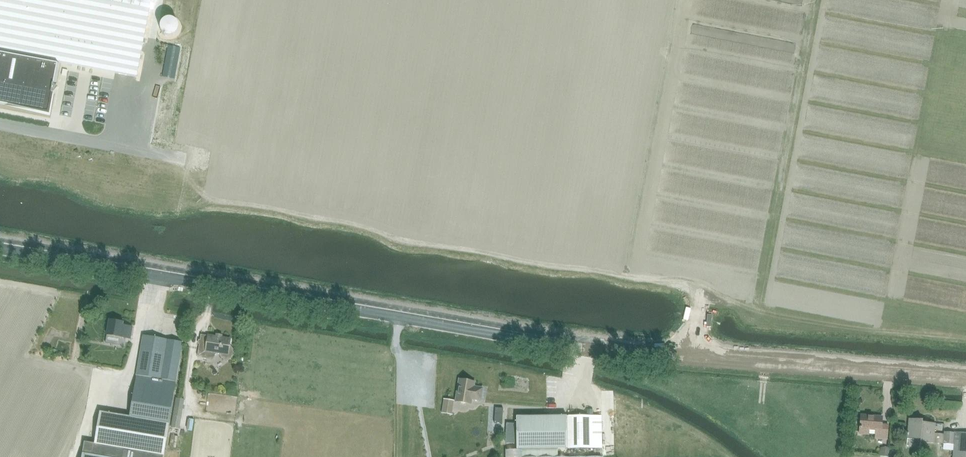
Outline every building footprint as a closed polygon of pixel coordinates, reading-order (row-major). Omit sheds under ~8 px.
[(48,114),(58,63),(137,77),(151,0),(0,0),(0,105),(48,114)] [(130,339),(133,326),(122,324),(123,321),(110,319),(107,335),(130,339)] [(226,361),(236,354),(230,346),(232,338),(209,335),(209,336),(201,335),(198,355),(212,358),(220,352),(226,361)] [(176,382),(183,342),(143,336),(136,375),(176,382)] [(176,384),(137,376),(129,418),(100,412),(94,443),(84,442),(82,456),(163,456),(176,384)] [(481,400),(483,388),(477,387),(477,388),(474,387),(475,382),(460,379),(456,401),(471,403),(472,398),(481,400)] [(179,429),(184,399),(176,398),(171,428),(179,429)] [(452,401),(444,399),(442,413),(450,414),(452,401)] [(503,409),(495,408),(494,423),(502,423),(503,409)] [(602,448),(602,416),(517,416),(517,449),(602,448)] [(888,424),(882,424),(882,417),(861,416),(859,435),(869,435),(869,430),(876,431),(875,439),(887,440),(888,429),(888,424)] [(935,424),(923,423),(923,420),(908,418),(906,440),(919,441),(919,443),(933,445),(934,443),(943,444),(943,450),(953,450),(952,456),(965,456),(965,433),(944,432),(943,434),(934,433),(935,424)] [(885,447),(880,447),(879,456),(888,456),(889,447),(885,447)]
